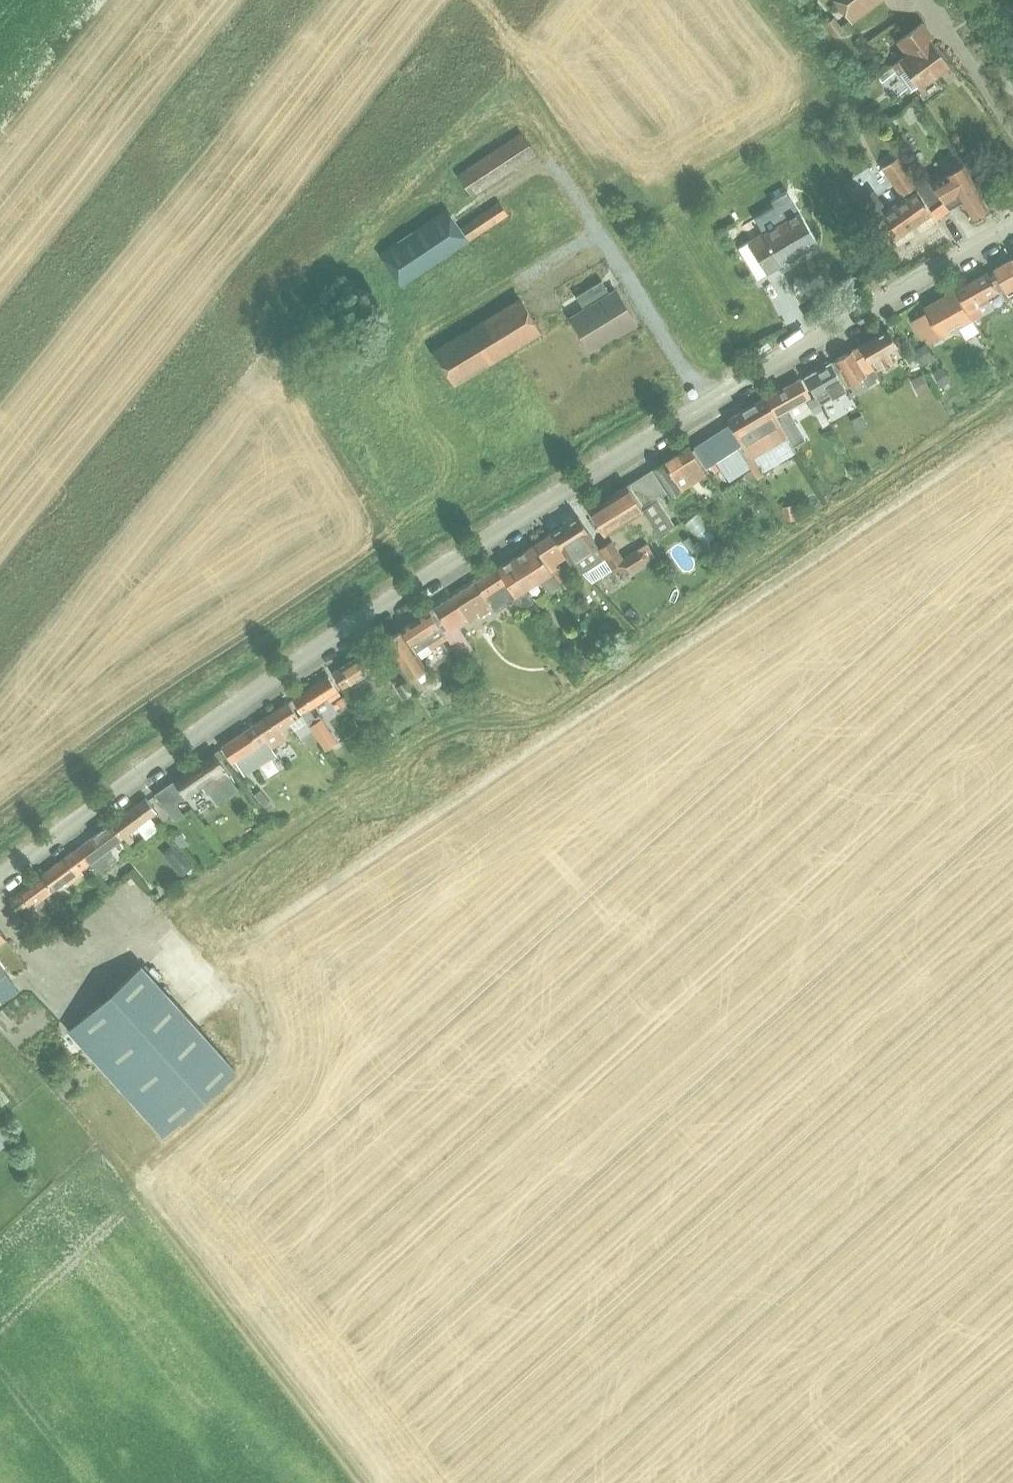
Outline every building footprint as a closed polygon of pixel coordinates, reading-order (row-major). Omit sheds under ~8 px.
[(851,20),(878,0),(837,0),(851,20)] [(831,36),(841,30),(831,16),(822,23),(831,36)] [(922,21),(896,41),(906,54),(891,64),(910,90),(917,85),(919,87),(949,65),(928,37),(932,35),(922,21)] [(516,166),(536,153),(521,131),(501,145),(516,166)] [(501,145),(471,165),(486,186),(516,166),(501,145)] [(947,211),(947,210),(931,185),(923,174),(914,180),(896,155),(881,166),(903,198),(885,210),(872,190),(856,201),(870,221),(871,220),(887,242),(930,213),(934,219),(947,211)] [(988,210),(970,179),(962,164),(931,185),(947,210),(957,203),(969,221),(971,220),(974,222),(981,218),(981,215),(988,210)] [(486,186),(471,165),(460,173),(474,194),(486,186)] [(817,241),(790,196),(754,218),(762,231),(737,247),(756,278),(817,241)] [(402,283),(509,212),(501,199),(460,226),(456,221),(447,207),(380,251),(402,283)] [(1012,257),(995,267),(997,271),(1006,287),(1008,291),(1012,288),(1012,258),(1012,257)] [(988,271),(957,289),(974,319),(984,313),(980,306),(989,301),(987,297),(1002,289),(1006,287),(997,271),(990,275),(988,271)] [(624,331),(636,323),(616,289),(610,293),(602,280),(576,295),(584,309),(571,317),(590,349),(618,332),(616,329),(621,326),(624,331)] [(974,319),(957,289),(926,306),(929,311),(913,320),(924,338),(929,335),(932,342),(960,326),(967,338),(981,330),(974,319)] [(454,382),(539,331),(520,298),(434,350),(454,382)] [(886,328),(858,344),(868,360),(877,355),(884,366),(892,362),(885,350),(895,344),(886,328)] [(926,342),(916,349),(925,363),(935,356),(926,342)] [(868,360),(858,344),(833,359),(847,383),(860,375),(866,384),(875,379),(873,376),(877,374),(868,360)] [(909,349),(901,354),(908,365),(916,360),(909,349)] [(844,387),(829,361),(803,376),(818,402),(844,387)] [(942,365),(933,371),(942,385),(952,379),(942,365)] [(922,376),(913,381),(920,394),(929,389),(922,376)] [(764,397),(787,437),(791,443),(802,436),(786,407),(808,395),(798,377),(764,397)] [(764,397),(726,419),(729,424),(726,425),(737,445),(747,460),(753,457),(752,456),(787,437),(764,397)] [(815,399),(808,403),(813,413),(820,409),(815,399)] [(860,413),(850,418),(856,430),(866,424),(860,413)] [(747,460),(737,445),(726,425),(717,431),(741,468),(749,464),(747,460)] [(717,431),(708,437),(721,456),(732,474),(741,468),(717,431)] [(721,456),(708,437),(701,442),(713,461),(721,456)] [(701,442),(693,447),(705,466),(713,461),(701,442)] [(687,445),(651,467),(663,487),(668,495),(686,484),(686,485),(694,480),(691,475),(702,468),(687,445)] [(761,471),(753,457),(747,460),(749,464),(752,469),(754,473),(755,474),(761,471)] [(648,469),(640,474),(653,493),(660,489),(663,487),(651,467),(648,469)] [(752,469),(743,474),(748,483),(757,478),(755,475),(755,474),(754,473),(752,469)] [(640,474),(633,479),(645,498),(653,493),(640,474)] [(645,498),(633,479),(625,483),(637,503),(645,498)] [(637,503),(625,483),(587,507),(603,533),(641,509),(637,503)] [(792,503),(780,505),(783,520),(796,517),(792,503)] [(578,514),(550,532),(564,554),(565,554),(569,560),(571,558),(581,570),(590,581),(611,567),(611,566),(604,556),(598,546),(588,530),(578,514)] [(564,554),(550,532),(533,543),(550,571),(551,572),(555,576),(560,582),(568,576),(560,564),(557,565),(555,562),(553,564),(552,562),(564,554)] [(612,537),(598,546),(604,556),(611,566),(630,570),(644,561),(634,546),(622,553),(612,537)] [(724,538),(714,541),(717,556),(728,553),(724,538)] [(496,567),(515,597),(522,607),(523,606),(532,600),(524,587),(550,571),(533,543),(496,567)] [(693,543),(688,547),(691,552),(697,548),(693,543)] [(515,597),(496,567),(433,607),(442,621),(437,624),(442,632),(457,656),(471,647),(455,622),(461,618),(463,621),(475,614),(477,616),(491,607),(494,611),(515,597)] [(532,600),(523,606),(529,616),(539,610),(532,600)] [(428,610),(383,639),(408,679),(425,668),(414,650),(442,632),(437,624),(428,610)] [(342,688),(380,663),(370,647),(331,672),(342,688)] [(585,658),(574,661),(577,670),(588,667),(585,658)] [(327,675),(291,698),(305,719),(307,723),(312,730),(318,739),(331,731),(320,714),(315,717),(309,708),(332,693),(334,697),(339,694),(327,675)] [(342,696),(336,699),(341,706),(346,703),(342,696)] [(255,724),(269,745),(271,747),(284,738),(279,730),(297,717),(286,701),(254,723),(255,724)] [(312,730),(307,723),(305,719),(292,728),(299,738),(312,730)] [(255,724),(222,747),(232,761),(233,760),(245,753),(255,769),(276,756),(271,747),(269,745),(255,724)] [(213,753),(173,780),(184,796),(200,785),(205,793),(207,791),(214,802),(222,796),(236,787),(228,776),(218,761),(223,758),(218,752),(214,755),(213,753)] [(259,790),(253,794),(266,811),(272,806),(259,790)] [(145,797),(112,822),(122,836),(128,844),(133,840),(128,833),(156,812),(145,797)] [(115,859),(107,848),(122,836),(112,822),(76,849),(89,863),(96,873),(115,859)] [(187,841),(179,832),(172,838),(180,847),(187,841)] [(76,849),(41,875),(52,890),(63,881),(66,885),(83,873),(80,870),(89,863),(76,849)] [(182,854),(172,864),(183,875),(192,865),(182,854)] [(52,890),(41,875),(9,899),(20,914),(52,890)] [(2,1001),(19,989),(0,964),(0,998),(2,1001)] [(163,1135),(235,1070),(141,966),(68,1030),(163,1135)] [(11,1138),(0,1126),(0,1148),(11,1138)]
